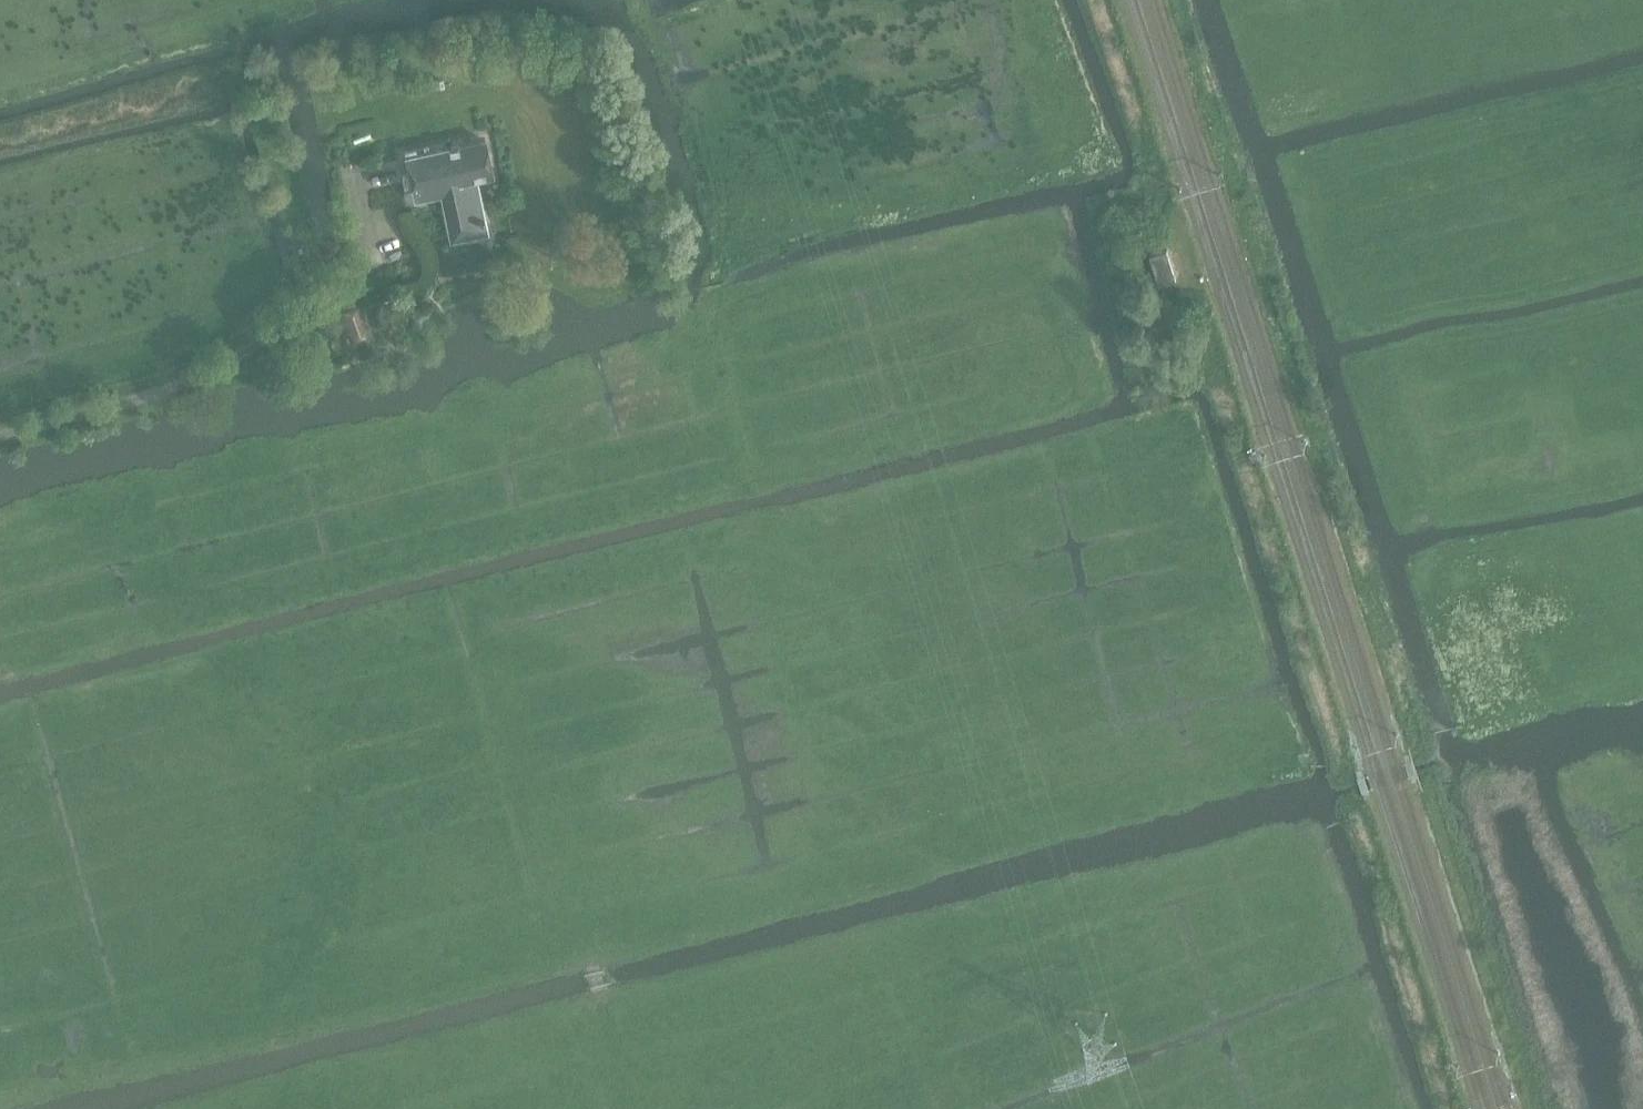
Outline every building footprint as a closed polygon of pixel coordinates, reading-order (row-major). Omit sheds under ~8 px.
[(448,223),(451,239),(487,232),(484,216),(476,178),(493,174),(485,139),(405,156),(413,191),(440,186),(448,223)] [(1178,279),(1169,250),(1151,255),(1161,285),(1178,279)] [(340,312),(352,345),(373,337),(361,304),(340,312)]
